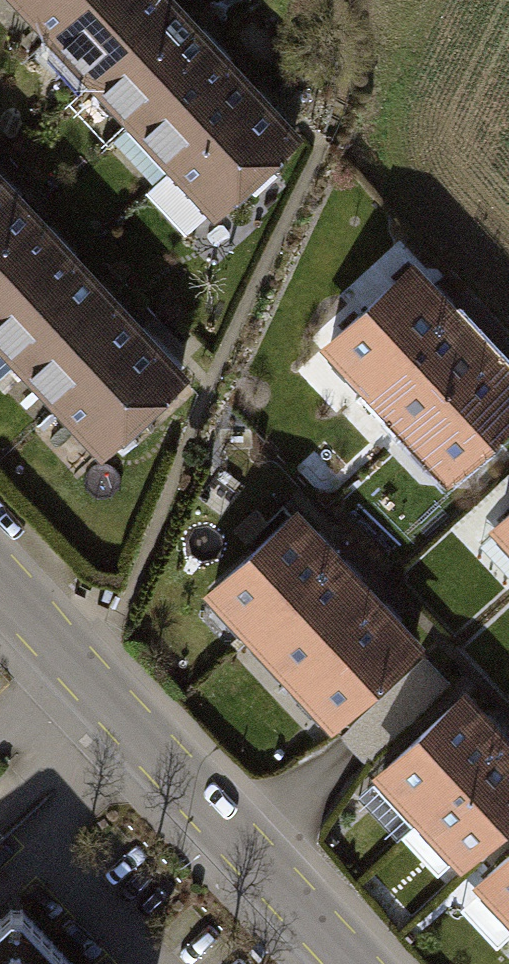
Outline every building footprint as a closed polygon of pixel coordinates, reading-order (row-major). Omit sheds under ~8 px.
[(52,31),(84,0),(23,0),(52,31)] [(52,31),(94,75),(170,4),(166,0),(84,0),(52,31)] [(170,4),(94,75),(135,119),(211,47),(170,4)] [(211,47),(135,119),(176,162),(252,91),(211,47)] [(252,91),(176,162),(218,207),(294,136),(252,91)] [(19,199),(0,178),(0,216),(19,199)] [(0,216),(0,298),(60,242),(19,199),(0,216)] [(0,298),(0,331),(25,357),(101,285),(60,242),(0,298)] [(409,266),(332,337),(374,381),(450,309),(409,266)] [(101,285),(25,357),(67,401),(143,330),(101,285)] [(450,309),(374,381),(416,425),(492,354),(450,309)] [(143,330),(67,401),(108,445),(184,374),(143,330)] [(416,425),(457,469),(508,420),(508,372),(492,354),(416,425)] [(290,512),(214,584),(255,628),(331,556),(290,512)] [(501,524),(508,533),(508,516),(501,524)] [(331,556),(255,628),(297,672),(373,601),(331,556)] [(373,601),(297,672),(339,716),(414,645),(373,601)] [(462,698),(385,770),(426,814),(503,742),(462,698)] [(426,814),(468,858),(508,820),(508,748),(503,742),(426,814)] [(485,878),(508,903),(508,856),(485,878)] [(0,923),(0,963),(72,963),(18,905),(0,923)]
